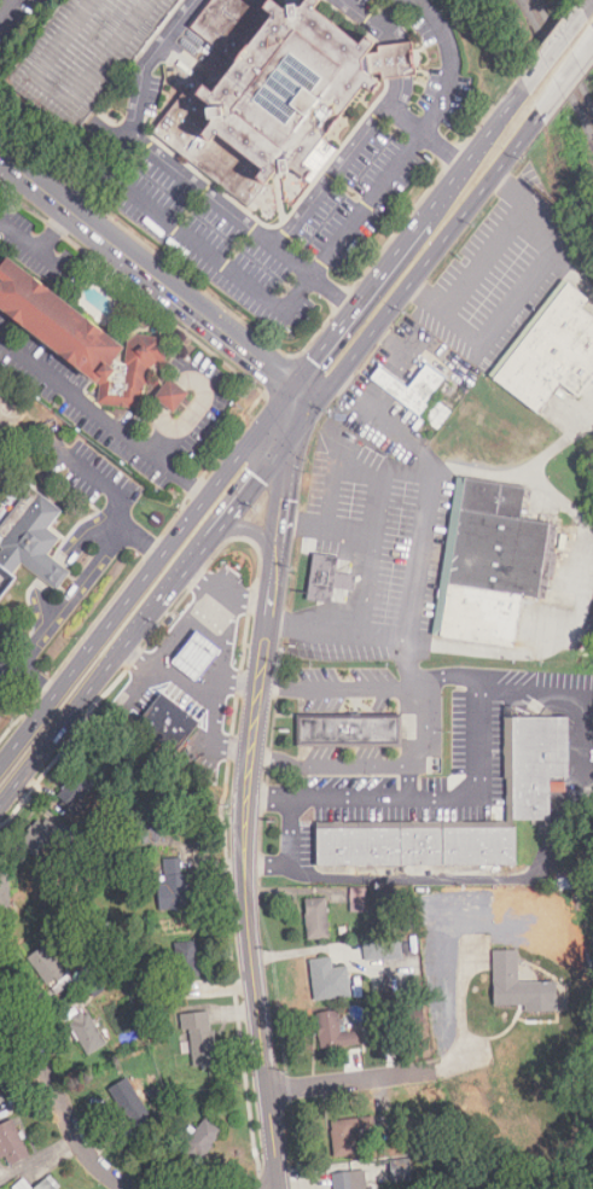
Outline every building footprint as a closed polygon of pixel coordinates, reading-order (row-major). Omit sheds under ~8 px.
[(4,77),(75,134),(178,0),(64,0),(4,77)] [(248,211),(285,162),(293,168),(361,81),(368,86),(377,75),(401,74),(417,72),(415,42),(399,43),(379,43),(323,0),(202,0),(182,25),(210,47),(145,130),(248,211)] [(98,403),(143,407),(145,385),(147,384),(149,368),(159,360),(165,361),(167,354),(167,344),(161,337),(138,333),(127,342),(126,345),(124,346),(7,257),(0,267),(0,306),(99,383),(98,403)] [(534,408),(557,379),(577,395),(592,374),(592,317),(580,307),(586,298),(565,284),(494,379),(534,408)] [(370,377),(418,415),(447,378),(425,362),(407,386),(379,366),(370,377)] [(174,410),(190,392),(170,377),(156,395),(174,410)] [(443,635),(517,646),(525,594),(545,596),(557,518),(529,513),(534,482),(470,472),(443,635)] [(2,599),(27,567),(57,589),(71,571),(48,554),(60,537),(48,529),(63,509),(30,485),(0,527),(0,535),(5,540),(0,546),(0,598),(2,599)] [(336,589),(356,590),(357,575),(338,572),(339,555),(313,553),(309,600),(335,602),(336,589)] [(170,665),(197,630),(220,648),(194,683),(170,665)] [(162,692),(202,723),(176,754),(136,723),(162,692)] [(304,742),(407,742),(406,709),(304,710),(304,742)] [(513,818),(513,717),(569,717),(569,777),(550,777),(550,818),(513,818)] [(53,795),(72,812),(98,785),(77,765),(53,795)] [(17,843),(34,858),(59,832),(43,816),(17,843)] [(168,829),(146,819),(139,836),(160,846),(168,829)] [(316,865),(316,826),(516,826),(517,864),(316,865)] [(158,885),(159,909),(187,909),(186,858),(164,858),(164,885),(158,885)] [(10,905),(10,873),(0,873),(0,905),(10,905)] [(366,887),(350,887),(350,912),(366,912),(366,887)] [(327,938),(327,898),(306,898),(306,938),(327,938)] [(364,940),(366,963),(402,958),(400,937),(364,940)] [(178,983),(200,980),(196,940),(174,943),(178,983)] [(27,958),(51,989),(68,974),(43,945),(27,958)] [(493,949),(494,1004),(525,1003),(525,1012),(556,1012),(556,981),(519,981),(518,949),(493,949)] [(332,967),(332,957),(309,958),(312,998),(349,997),(348,967),(332,967)] [(107,1043),(85,1008),(66,1020),(88,1055),(107,1043)] [(215,1063),(210,1010),(174,1014),(175,1030),(190,1028),(192,1065),(215,1063)] [(319,1047),(361,1044),(361,1030),(339,1032),(338,1010),(316,1012),(319,1047)] [(107,1088),(129,1127),(151,1117),(129,1077),(107,1088)] [(225,1132),(208,1117),(185,1142),(202,1158),(225,1132)] [(355,1129),(361,1129),(360,1117),(331,1120),(335,1156),(359,1154),(355,1129)] [(10,1165),(29,1155),(12,1119),(0,1125),(0,1158),(5,1156),(10,1165)] [(332,1175),(334,1188),(369,1188),(367,1170),(332,1175)] [(51,1176),(31,1188),(61,1188),(51,1176)]
